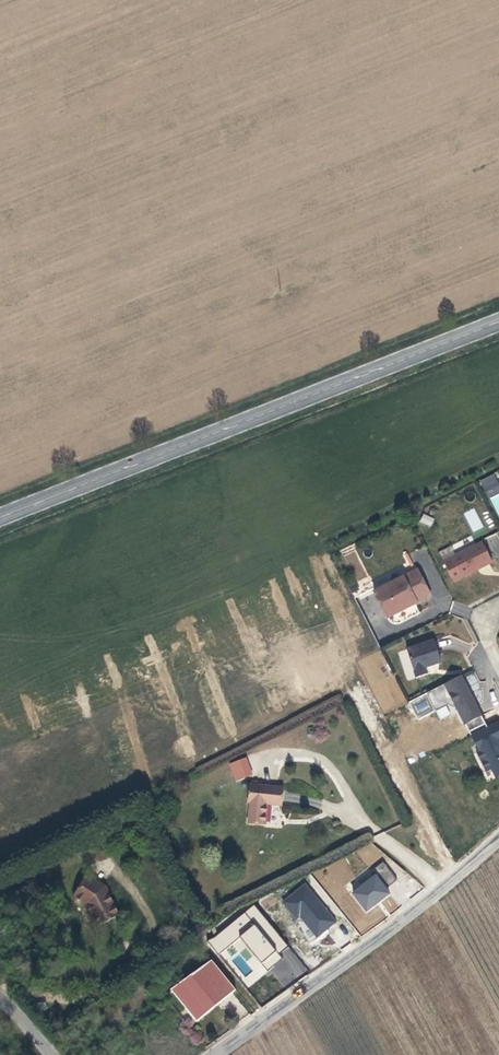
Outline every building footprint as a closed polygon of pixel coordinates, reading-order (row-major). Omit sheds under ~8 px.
[(490,484),(496,480),(492,474),(480,480),(485,490),(491,487),(490,484)] [(472,533),(483,528),(474,508),(463,512),(472,533)] [(423,514),(419,522),(431,527),(434,519),(423,514)] [(451,556),(460,574),(461,575),(468,571),(480,567),(492,561),(482,541),(451,556)] [(355,551),(344,555),(347,564),(358,560),(355,551)] [(430,594),(427,587),(417,567),(373,589),(381,605),(386,615),(399,609),(398,606),(403,604),(406,606),(430,594)] [(440,660),(436,648),(433,638),(406,646),(410,661),(414,675),(426,672),(424,665),(440,660)] [(459,675),(425,692),(434,710),(445,704),(455,708),(463,724),(480,715),(469,694),(466,695),(462,687),(465,685),(459,675)] [(495,721),(470,734),(478,749),(476,750),(487,769),(489,768),(494,776),(498,774),(498,740),(498,729),(495,721)] [(228,763),(235,781),(253,775),(246,756),(228,763)] [(270,801),(284,803),(286,785),(253,782),(251,800),(253,800),(251,820),(268,822),(270,801)] [(385,862),(377,866),(387,885),(395,881),(385,862)] [(98,923),(121,912),(108,884),(89,872),(75,893),(88,903),(98,923)] [(378,874),(351,889),(363,911),(391,896),(378,874)] [(305,882),(280,902),(312,940),(336,921),(305,882)] [(390,895),(381,902),(390,913),(398,906),(390,895)] [(256,904),(207,941),(217,954),(241,936),(265,968),(283,955),(294,970),(302,965),(256,904)] [(233,942),(238,949),(245,944),(241,937),(233,942)] [(238,990),(214,960),(173,992),(198,1022),(238,990)] [(255,969),(242,979),(248,987),(261,976),(255,969)]
